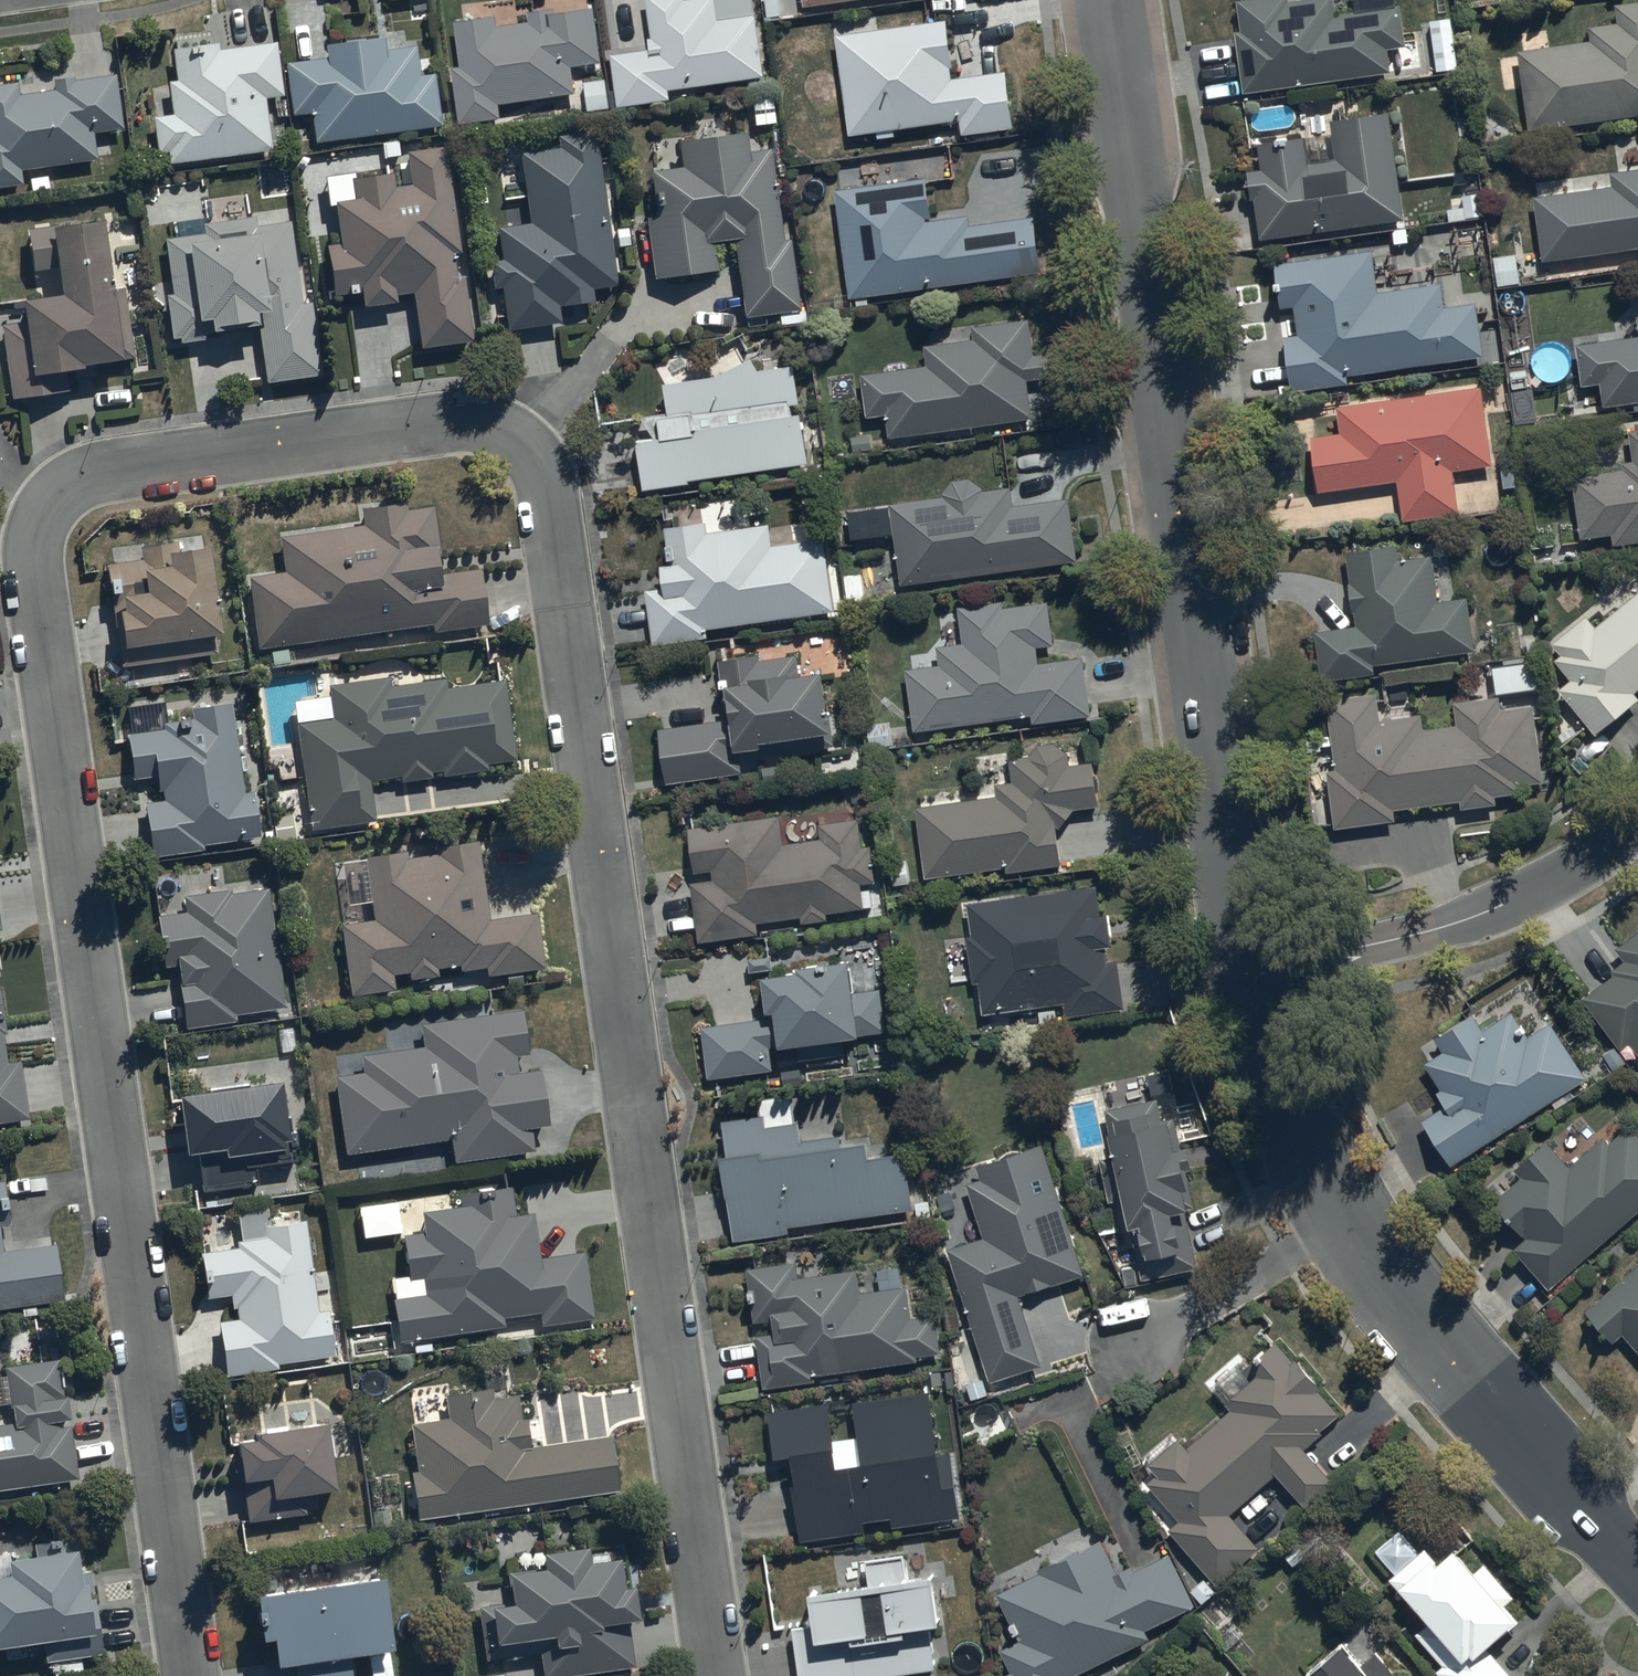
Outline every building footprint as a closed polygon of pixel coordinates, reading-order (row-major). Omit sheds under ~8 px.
[(614,49),(620,100),(674,93),(673,82),(769,71),(761,10),(721,15),(720,0),(647,0),(653,45),(614,49)] [(1236,27),(1245,88),(1391,67),(1388,45),(1407,42),(1401,1),(1337,10),(1335,0),(1239,0),(1242,26),(1236,27)] [(1529,124),(1637,110),(1637,0),(1630,0),(1619,1),(1621,18),(1591,22),(1593,37),(1519,46),(1529,124)] [(465,61),(456,62),(463,118),(504,113),(503,98),(578,87),(574,60),(605,56),(597,3),(554,9),(553,2),(532,5),(534,19),(500,24),(498,9),(458,15),(465,61)] [(945,15),(835,30),(849,131),(963,115),(965,130),(1014,123),(1007,66),(953,74),(945,15)] [(329,54),(287,59),(293,111),(313,109),(316,139),(442,123),(435,71),(423,72),(419,44),(388,48),(386,31),(327,38),(329,54)] [(169,88),(153,90),(160,147),(168,146),(170,158),(274,147),(268,93),(285,91),(279,40),(223,46),(222,37),(173,42),(176,73),(167,74),(169,88)] [(0,82),(0,184),(23,181),(21,166),(97,155),(93,127),(127,122),(119,70),(75,77),(74,71),(56,74),(58,87),(20,93),(18,79),(0,82)] [(608,73),(587,75),(590,106),(612,104),(608,73)] [(1403,214),(1389,107),(1333,114),(1338,154),(1310,157),(1307,131),(1259,137),(1263,164),(1249,166),(1252,195),(1256,195),(1261,233),(1403,214)] [(523,148),(528,186),(530,204),(507,207),(509,222),(499,223),(503,254),(492,255),(495,283),(504,282),(509,325),(563,318),(561,301),(597,296),(595,286),(619,283),(598,126),(561,131),(563,142),(553,143),(523,148)] [(648,212),(649,219),(633,222),(637,254),(654,252),(656,272),(718,264),(714,237),(735,235),(746,311),(777,306),(779,322),(805,319),(804,305),(800,306),(791,236),(783,237),(770,143),(750,146),(747,126),(681,134),(684,162),(653,166),(658,211),(648,212)] [(342,237),(329,239),(336,290),(365,286),(367,300),(398,296),(398,290),(416,287),(423,341),(476,334),(467,270),(459,271),(456,249),(462,248),(448,144),(406,149),(410,181),(396,183),(394,166),(353,171),(356,194),(337,197),(342,237)] [(1637,243),(1637,165),(1611,168),(1613,181),(1535,192),(1544,256),(1637,243)] [(926,173),(837,185),(849,291),(854,290),(855,302),(868,300),(867,291),(1043,267),(1035,213),(970,222),(968,211),(932,216),(926,173)] [(56,220),(31,224),(37,267),(61,264),(64,284),(26,290),(29,316),(2,320),(12,394),(73,385),(69,359),(127,351),(107,210),(55,217),(56,220)] [(176,233),(166,234),(174,290),(169,291),(175,332),(181,331),(182,336),(210,333),(209,327),(217,325),(217,321),(260,315),(268,377),(323,370),(313,297),(305,298),(294,217),(258,222),(257,212),(175,223),(176,233)] [(1378,286),(1371,247),(1276,261),(1282,303),(1295,301),(1300,331),(1286,333),(1293,384),(1350,378),(1350,370),(1484,351),(1477,298),(1445,302),(1442,279),(1378,286)] [(1516,249),(1493,252),(1497,283),(1520,279),(1516,249)] [(1035,350),(1028,316),(974,323),(975,336),(926,342),(929,363),(862,372),(867,412),(887,410),(890,433),(1034,414),(1028,375),(1047,373),(1044,349),(1035,350)] [(1577,339),(1582,380),(1601,378),(1604,402),(1637,397),(1637,333),(1577,339)] [(809,458),(795,359),(760,361),(754,352),(718,369),(663,376),(667,406),(633,411),(643,484),(690,477),(690,475),(809,458)] [(1492,461),(1480,383),(1338,403),(1342,428),(1312,433),(1320,487),(1397,477),(1402,516),(1460,508),(1454,466),(1492,461)] [(1637,537),(1637,424),(1629,425),(1634,455),(1624,456),(1625,464),(1572,472),(1582,535),(1614,530),(1616,541),(1637,537)] [(944,492),(890,501),(902,581),(1078,557),(1070,494),(1015,501),(1012,483),(985,487),(984,485),(983,484),(982,483),(981,482),(980,480),(979,479),(978,478),(977,477),(975,477),(974,476),(972,476),(971,475),(969,475),(968,474),(966,474),(965,474),(963,474),(962,475),(960,475),(959,475),(957,476),(956,477),(955,477),(953,478),(952,479),(951,480),(950,481),(949,482),(948,484),(947,485),(946,486),(946,488),(945,489),(945,490),(944,492)] [(260,642),(271,641),(274,663),(292,661),(290,638),(434,621),(434,626),(489,619),(483,564),(445,568),(437,502),(408,505),(407,496),(358,502),(360,521),(282,530),(287,568),(252,572),(260,642)] [(706,518),(665,524),(671,559),(661,561),(665,582),(646,584),(654,641),(710,633),(709,624),(835,605),(825,535),(774,543),(771,519),(708,529),(706,518)] [(142,556),(110,560),(123,660),(220,647),(217,624),(225,623),(213,536),(176,541),(175,538),(140,542),(142,556)] [(1400,556),(1397,541),(1348,547),(1358,621),(1315,627),(1322,676),(1376,669),(1375,661),(1476,647),(1469,592),(1438,597),(1432,551),(1400,556)] [(1596,728),(1637,693),(1637,690),(1636,688),(1637,686),(1637,587),(1597,621),(1587,610),(1553,639),(1562,650),(1555,656),(1571,676),(1560,685),(1596,728)] [(1004,597),(958,602),(962,638),(938,640),(940,660),(907,664),(914,727),(1031,711),(1033,719),(1092,711),(1085,653),(1040,658),(1038,643),(1055,641),(1051,596),(1004,601),(1004,597)] [(833,741),(824,661),(800,664),(798,650),(759,654),(759,650),(721,654),(727,714),(661,722),(667,778),(743,770),(741,751),(833,741)] [(336,713),(298,720),(314,824),(377,815),(371,777),(404,772),(405,776),(434,771),(433,768),(445,766),(446,771),(490,765),(489,761),(518,757),(505,676),(450,685),(449,675),(391,684),(390,672),(331,681),(336,711),(336,713)] [(1381,715),(1376,691),(1328,696),(1336,765),(1329,766),(1335,825),(1397,818),(1395,805),(1459,798),(1460,804),(1497,800),(1496,791),(1523,788),(1522,781),(1542,779),(1534,702),(1500,706),(1498,693),(1455,698),(1458,722),(1422,726),(1420,710),(1381,715)] [(166,725),(129,730),(135,775),(160,772),(163,796),(147,798),(154,854),(205,848),(204,840),(262,833),(257,787),(246,789),(234,698),(192,703),(194,712),(165,715),(166,725)] [(995,780),(996,792),(916,803),(926,873),(1006,862),(1007,868),(1062,860),(1058,825),(1075,804),(1099,802),(1095,757),(1071,759),(1070,749),(1069,748),(1068,746),(1067,745),(1066,744),(1065,743),(1064,742),(1063,742),(1062,741),(1061,740),(1059,740),(1058,739),(1057,739),(1055,738),(1054,738),(1052,738),(1051,738),(1050,738),(1048,738),(1047,738),(1045,739),(1044,739),(1043,739),(1041,740),(1040,741),(1039,741),(1038,742),(1037,743),(1036,744),(1035,745),(1034,746),(1033,747),(1032,748),(1031,750),(1031,751),(1030,752),(1011,754),(1013,778),(995,780)] [(781,812),(690,822),(695,867),(714,865),(715,875),(692,878),(699,936),(760,930),(758,915),(803,910),(803,917),(829,914),(828,906),(865,902),(862,878),(878,877),(874,842),(864,843),(861,816),(819,821),(821,834),(784,838),(781,812)] [(478,835),(366,852),(376,915),(343,920),(353,989),(396,983),(394,969),(411,967),(412,974),(440,970),(439,963),(461,960),(462,966),(489,962),(490,972),(547,963),(539,910),(491,917),(478,835)] [(980,977),(984,1009),(1064,998),(1066,1013),(1126,1005),(1119,953),(1110,955),(1108,940),(1113,939),(1109,908),(1100,909),(1097,881),(969,900),(973,931),(968,932),(974,977),(980,977)] [(232,885),(183,891),(186,908),(162,911),(168,962),(180,961),(188,1025),(239,1019),(238,1011),(285,1005),(270,884),(232,889),(232,885)] [(1619,944),(1627,955),(1612,966),(1615,970),(1579,995),(1614,1045),(1604,1052),(1614,1067),(1624,1059),(1617,1050),(1632,1039),(1637,1047),(1637,930),(1619,944)] [(769,1014),(702,1022),(707,1072),(775,1065),(772,1042),(797,1039),(799,1056),(846,1051),(843,1029),(860,1027),(860,1029),(887,1026),(883,985),(858,987),(853,951),(801,956),(802,960),(772,963),(771,952),(748,955),(750,969),(767,967),(768,979),(763,980),(765,999),(768,999),(769,1014)] [(30,1113),(21,1056),(7,1058),(3,1030),(9,1029),(3,984),(0,985),(0,1118),(30,1113)] [(365,1068),(337,1072),(347,1149),(453,1135),(456,1156),(537,1145),(534,1123),(552,1120),(544,1063),(520,1067),(517,1050),(532,1048),(526,1006),(422,1020),(425,1043),(362,1052),(365,1068)] [(1447,1101),(1423,1117),(1451,1160),(1549,1095),(1556,1106),(1576,1093),(1572,1086),(1588,1076),(1550,1018),(1528,1033),(1512,1008),(1484,1026),(1473,1009),(1436,1034),(1444,1046),(1425,1058),(1442,1084),(1437,1087),(1447,1101)] [(1153,1095),(1106,1106),(1117,1150),(1102,1153),(1113,1197),(1127,1194),(1131,1213),(1128,1214),(1143,1275),(1198,1262),(1184,1203),(1191,1202),(1186,1180),(1192,1179),(1182,1138),(1180,1138),(1172,1109),(1162,1111),(1157,1095),(1170,1092),(1165,1069),(1148,1073),(1153,1095)] [(284,1071),(183,1084),(191,1142),(200,1141),(205,1185),(260,1178),(257,1160),(297,1155),(296,1141),(299,1141),(297,1124),(291,1125),(284,1071)] [(729,1147),(722,1148),(736,1236),(790,1227),(789,1221),(913,1202),(904,1143),(870,1148),(868,1134),(845,1137),(843,1129),(806,1134),(803,1116),(796,1117),(792,1089),(760,1094),(762,1109),(724,1115),(729,1147)] [(1496,1196),(1527,1233),(1515,1243),(1550,1284),(1637,1209),(1637,1133),(1629,1123),(1609,1141),(1603,1134),(1568,1163),(1550,1142),(1546,1138),(1515,1164),(1523,1173),(1496,1196)] [(988,1233),(949,1246),(992,1377),(1042,1359),(1020,1292),(1088,1269),(1045,1140),(981,1162),(985,1173),(969,1179),(988,1233)] [(463,1200),(423,1205),(426,1228),(406,1231),(412,1272),(392,1275),(401,1335),(507,1321),(506,1313),(540,1308),(542,1320),(595,1313),(586,1248),(540,1254),(534,1207),(517,1209),(513,1179),(496,1182),(496,1179),(481,1181),(481,1186),(462,1189),(463,1200)] [(401,1197),(359,1202),(363,1235),(404,1230),(401,1197)] [(239,1316),(219,1319),(226,1371),(279,1365),(279,1359),(336,1352),(330,1305),(321,1306),(319,1290),(329,1289),(327,1274),(314,1275),(307,1217),(265,1222),(267,1233),(238,1237),(239,1243),(202,1248),(208,1294),(231,1291),(233,1304),(237,1304),(239,1316)] [(22,1301),(24,1314),(38,1312),(36,1300),(64,1296),(57,1241),(3,1248),(0,1224),(0,1304),(22,1301)] [(796,1256),(748,1264),(755,1317),(774,1314),(776,1329),(757,1332),(765,1384),(816,1376),(815,1369),(918,1354),(917,1349),(940,1346),(935,1311),(910,1315),(905,1279),(860,1286),(856,1263),(799,1271),(796,1256)] [(1587,1306),(1614,1337),(1624,1329),(1637,1346),(1637,1262),(1587,1306)] [(1170,1526),(1217,1580),(1260,1543),(1231,1511),(1279,1469),(1307,1502),(1334,1477),(1306,1445),(1323,1430),(1320,1426),(1338,1410),(1316,1385),(1322,1380),(1298,1352),(1293,1356),(1277,1338),(1243,1367),(1251,1376),(1225,1399),(1231,1406),(1189,1443),(1180,1433),(1171,1441),(1167,1437),(1147,1455),(1160,1469),(1149,1478),(1182,1516),(1170,1526)] [(0,1372),(0,1486),(79,1476),(67,1391),(65,1391),(60,1355),(6,1363),(7,1371),(0,1372)] [(418,1468),(413,1469),(419,1515),(621,1487),(614,1432),(532,1443),(528,1414),(521,1415),(517,1391),(493,1394),(492,1383),(446,1389),(450,1415),(412,1420),(418,1468)] [(829,1397),(771,1406),(777,1448),(793,1446),(804,1535),(867,1524),(866,1515),(892,1511),(894,1521),(962,1510),(951,1445),(940,1446),(930,1384),(856,1396),(861,1432),(835,1436),(829,1397)] [(330,1414),(258,1423),(259,1429),(241,1431),(244,1452),(235,1453),(239,1479),(245,1478),(250,1516),(309,1508),(305,1482),(339,1477),(330,1414)] [(1418,1626),(1445,1659),(1439,1664),(1449,1675),(1518,1675),(1487,1640),(1500,1630),(1502,1632),(1521,1616),(1516,1611),(1519,1609),(1511,1598),(1517,1593),(1486,1556),(1481,1561),(1461,1538),(1442,1554),(1435,1545),(1431,1548),(1426,1543),(1420,1549),(1401,1525),(1378,1545),(1397,1568),(1390,1574),(1428,1618),(1418,1626)] [(0,1568),(0,1638),(45,1632),(48,1658),(52,1658),(54,1671),(84,1667),(82,1654),(105,1651),(100,1616),(97,1616),(91,1574),(85,1575),(81,1542),(79,1542),(77,1532),(36,1537),(37,1547),(10,1550),(12,1566),(0,1568)] [(999,1675),(1068,1675),(1067,1675),(1153,1633),(1148,1623),(1196,1599),(1171,1548),(1135,1565),(1133,1560),(1117,1568),(1100,1535),(1039,1564),(1041,1568),(1000,1588),(1022,1633),(1002,1643),(1013,1664),(997,1672),(999,1675)] [(495,1600),(480,1602),(487,1655),(501,1653),(503,1667),(520,1664),(519,1652),(540,1649),(543,1674),(633,1662),(627,1611),(638,1610),(633,1578),(624,1579),(620,1548),(593,1552),(591,1537),(545,1543),(547,1558),(509,1564),(513,1594),(494,1596),(495,1600)] [(792,1621),(800,1675),(843,1675),(938,1663),(932,1613),(945,1612),(938,1562),(907,1566),(904,1549),(867,1554),(869,1571),(813,1578),(818,1618),(792,1621)] [(261,1580),(267,1629),(277,1628),(280,1656),(296,1654),(299,1675),(354,1675),(349,1645),(397,1638),(387,1563),(261,1580)] [(1309,1667),(1317,1675),(1401,1675),(1377,1647),(1374,1650),(1362,1636),(1351,1645),(1345,1637),(1309,1667)]
